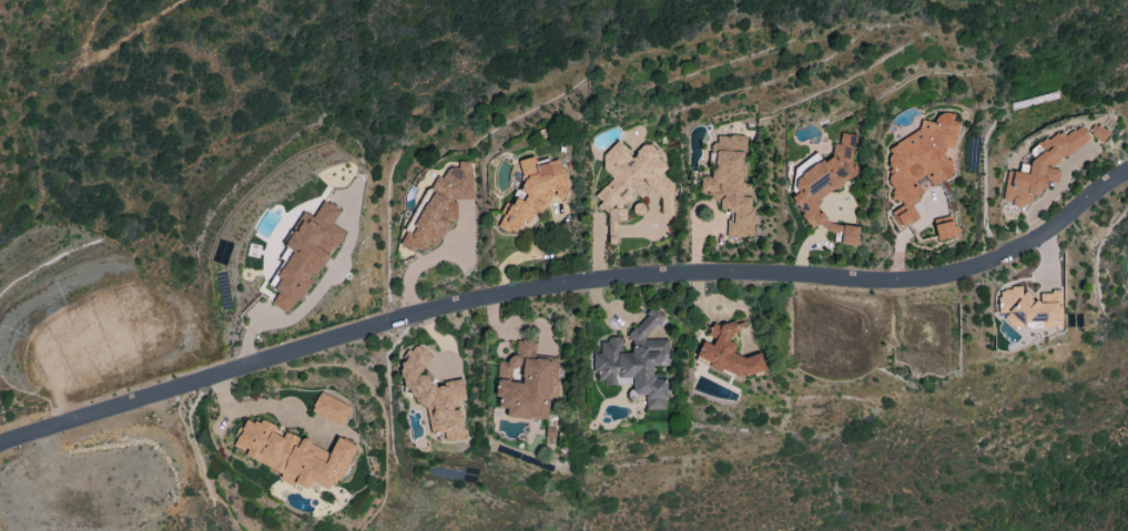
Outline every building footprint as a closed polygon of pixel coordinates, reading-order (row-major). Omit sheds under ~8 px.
[(890,145),(887,162),(890,167),(887,181),(892,189),(890,200),(906,203),(890,212),(898,228),(918,218),(912,205),(918,202),(919,193),(955,174),(944,154),(945,147),(954,148),(959,121),(952,120),(954,114),(943,112),(936,116),(935,122),(920,120),(918,130),(890,145)] [(1089,133),(1102,143),(1110,133),(1097,123),(1089,133)] [(1090,139),(1080,125),(1066,135),(1056,131),(1032,148),(1031,153),(1033,154),(1030,164),(1016,173),(1009,171),(999,199),(1010,203),(1012,205),(1020,208),(1031,200),(1032,197),(1044,188),(1047,180),(1055,183),(1060,171),(1050,167),(1090,139)] [(815,201),(860,174),(853,162),(856,135),(840,133),(839,141),(834,144),(833,155),(823,161),(821,161),(791,179),(798,192),(790,196),(801,214),(801,215),(809,229),(811,228),(841,232),(840,243),(856,245),(858,226),(828,223),(815,201)] [(754,237),(753,210),(751,210),(750,182),(745,182),(744,135),(716,135),(717,144),(708,144),(709,165),(711,165),(711,177),(700,177),(700,193),(720,193),(721,210),(727,209),(727,237),(754,237)] [(673,212),(673,184),(662,172),(667,167),(659,158),(659,153),(650,144),(644,144),(632,156),(617,140),(603,154),(603,169),(612,178),(594,195),(601,202),(593,210),(607,209),(608,229),(615,229),(615,221),(625,221),(625,209),(621,206),(632,195),(632,189),(640,198),(650,189),(661,200),(661,212),(673,212)] [(559,159),(535,166),(532,156),(518,160),(522,175),(526,177),(522,184),(526,197),(511,201),(498,227),(508,232),(518,229),(522,221),(529,219),(534,210),(542,214),(553,193),(559,196),(569,193),(559,159)] [(475,198),(472,175),(471,174),(469,160),(457,161),(458,167),(447,168),(442,176),(436,177),(430,188),(427,189),(404,226),(405,233),(399,244),(409,250),(425,248),(427,244),(436,243),(449,222),(457,220),(455,201),(475,198)] [(341,229),(332,224),(340,210),(323,199),(313,217),(304,212),(284,246),(291,250),(276,277),(279,279),(273,289),(278,292),(271,303),(291,315),(341,229)] [(934,224),(937,240),(958,236),(955,220),(934,224)] [(1063,325),(1061,291),(1039,292),(1039,295),(1022,296),(1021,287),(997,289),(999,314),(1006,313),(1007,329),(1063,325)] [(594,373),(606,385),(629,385),(629,397),(645,396),(645,409),(665,409),(665,382),(662,378),(653,379),(653,365),(669,365),(669,339),(643,339),(664,316),(653,306),(645,313),(645,316),(627,335),(636,343),(628,352),(621,352),(621,337),(608,337),(600,345),(600,353),(594,353),(594,373)] [(718,371),(724,370),(737,376),(765,372),(762,353),(741,357),(732,352),(736,344),(728,340),(732,331),(749,328),(748,321),(737,323),(734,322),(717,324),(712,322),(709,330),(711,345),(701,340),(694,356),(707,361),(708,367),(718,371)] [(547,419),(548,390),(557,390),(558,357),(535,356),(536,341),(517,340),(516,359),(497,358),(495,396),(499,397),(498,408),(506,408),(506,417),(547,419)] [(463,378),(447,380),(445,385),(420,377),(429,350),(419,348),(405,349),(405,350),(400,368),(402,387),(410,389),(412,402),(426,406),(429,427),(443,432),(444,432),(445,440),(464,438),(460,411),(455,409),(458,399),(465,398),(463,378)] [(350,405),(318,392),(310,412),(342,425),(350,405)] [(356,445),(336,437),(330,451),(300,438),(295,436),(284,431),(276,426),(268,422),(247,420),(245,419),(233,446),(239,449),(246,450),(245,456),(279,472),(279,480),(288,484),(298,485),(307,489),(310,481),(320,485),(337,487),(356,445)]
